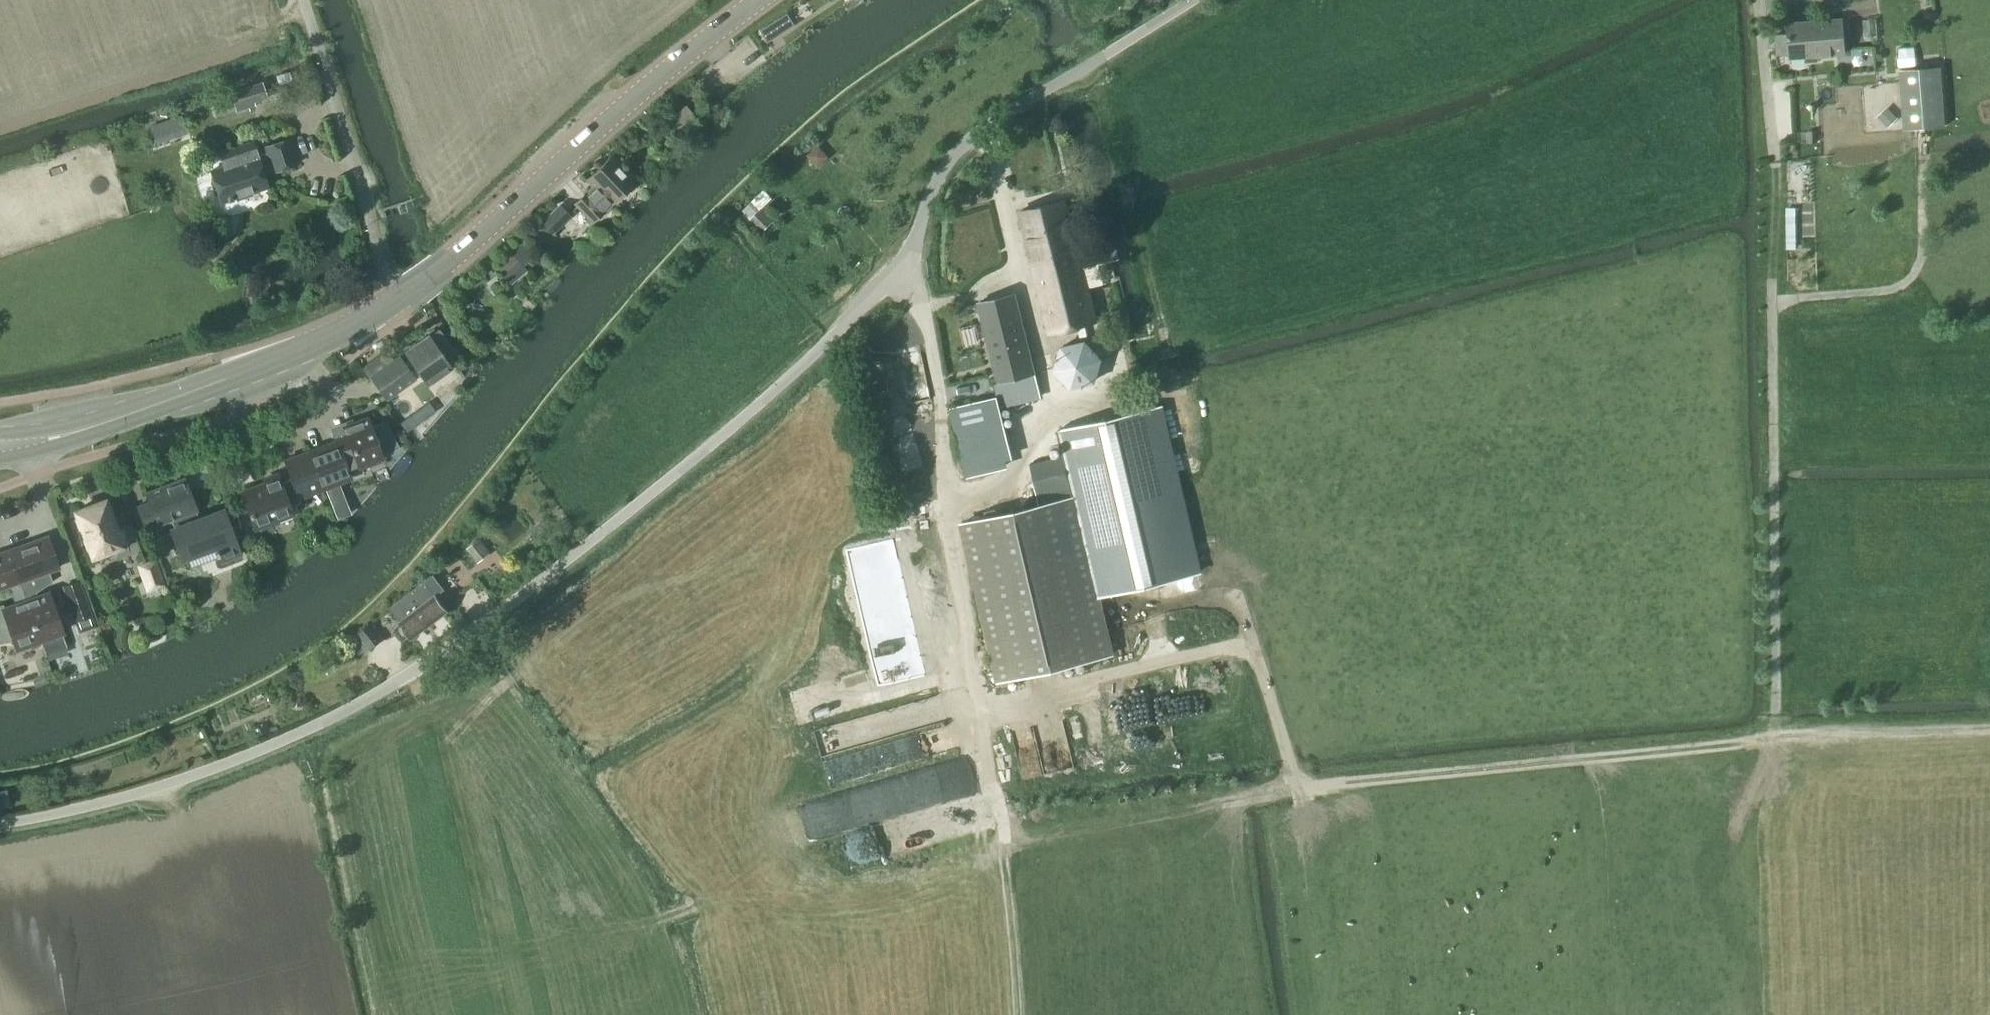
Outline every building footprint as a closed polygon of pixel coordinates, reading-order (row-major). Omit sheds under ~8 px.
[(1877,34),(1876,0),(1850,0),(1851,35),(1877,34)] [(1819,59),(1819,57),(1845,55),(1842,17),(1785,21),(1786,33),(1773,34),(1775,55),(1788,53),(1788,59),(1806,58),(1806,60),(1808,62),(1817,62),(1819,59)] [(780,34),(772,22),(760,30),(767,42),(780,34)] [(1877,45),(1846,45),(1846,65),(1877,66),(1877,45)] [(1939,67),(1899,70),(1903,129),(1944,126),(1940,67),(1939,67)] [(253,102),(266,98),(261,82),(230,92),(236,112),(254,106),(253,102)] [(676,128),(692,114),(684,105),(668,119),(676,128)] [(185,132),(180,117),(150,128),(155,142),(185,132)] [(265,153),(257,155),(253,142),(218,153),(223,166),(210,170),(221,203),(239,197),(237,192),(249,188),(250,193),(267,187),(262,170),(270,167),(271,172),(297,164),(289,139),(264,147),(265,153)] [(592,223),(635,181),(611,155),(592,174),(598,181),(574,203),(592,223)] [(743,208),(763,230),(774,219),(762,206),(773,197),(766,188),(743,208)] [(1112,239),(1077,248),(1064,201),(1019,212),(1049,332),(1096,320),(1082,268),(1118,259),(1112,239)] [(568,216),(558,206),(540,222),(550,233),(568,216)] [(527,247),(521,241),(500,259),(502,262),(496,268),(510,284),(526,270),(512,254),(515,251),(518,255),(527,247)] [(976,302),(996,382),(1034,373),(1014,293),(976,302)] [(365,365),(360,370),(366,379),(370,376),(386,399),(403,387),(415,379),(413,377),(419,373),(427,384),(450,368),(443,358),(454,350),(438,328),(428,336),(427,335),(404,351),(410,360),(404,365),(398,356),(392,360),(385,350),(380,354),(374,358),(370,362),(365,365)] [(1050,376),(1093,386),(1102,349),(1059,339),(1050,376)] [(1040,397),(1034,373),(996,382),(993,383),(996,396),(999,407),(1040,397)] [(1038,505),(963,523),(999,680),(1110,654),(1096,593),(1200,569),(1163,409),(1097,424),(1058,433),(1060,439),(1064,456),(1031,464),(1029,464),(1036,497),(1038,505)] [(397,447),(384,422),(370,427),(366,417),(342,426),(343,431),(331,435),(333,442),(307,451),(322,489),(351,478),(347,468),(356,465),(356,466),(381,457),(381,456),(397,447)] [(300,497),(322,489),(307,451),(284,460),(291,478),(279,483),(277,477),(239,492),(252,528),(293,513),(291,508),(302,504),(300,497)] [(160,536),(171,532),(181,560),(215,546),(220,562),(240,554),(222,509),(189,522),(185,514),(196,510),(184,479),(145,494),(145,495),(146,495),(157,524),(156,525),(160,536)] [(130,524),(116,529),(105,499),(75,511),(94,564),(113,557),(114,558),(139,549),(130,524)] [(61,632),(48,592),(35,597),(33,593),(52,582),(48,571),(58,567),(47,537),(7,551),(18,582),(39,640),(44,656),(66,648),(61,632)] [(478,563),(490,553),(479,539),(466,548),(478,563)] [(9,585),(18,582),(7,551),(0,553),(0,588),(9,585)] [(145,593),(166,586),(156,558),(136,565),(145,593)] [(389,607),(389,608),(399,621),(400,622),(399,623),(400,624),(396,628),(394,632),(400,640),(405,639),(409,636),(411,639),(447,611),(436,596),(444,589),(433,575),(424,581),(418,585),(389,607)] [(75,622),(92,616),(79,580),(62,586),(75,622)] [(18,582),(9,585),(15,604),(0,609),(0,643),(14,641),(17,648),(39,640),(18,582)] [(370,648),(381,639),(370,623),(358,633),(370,648)] [(831,783),(957,749),(949,721),(852,747),(850,737),(861,734),(857,719),(816,729),(831,783)] [(888,823),(815,841),(823,874),(897,856),(888,823)]
